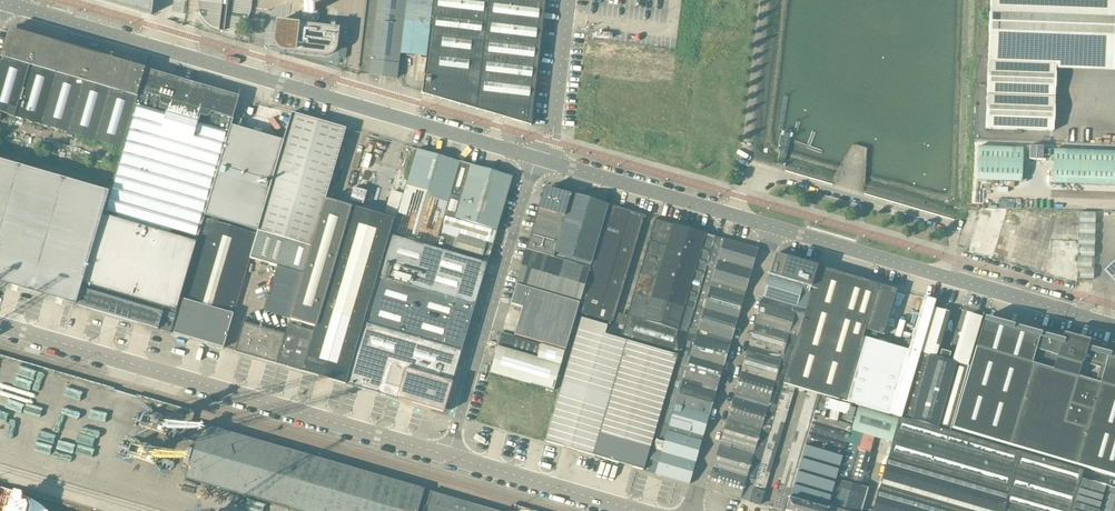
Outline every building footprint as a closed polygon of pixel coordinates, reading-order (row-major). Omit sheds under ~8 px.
[(146,13),(152,15),(152,9),(153,0),(100,0),(146,13)] [(254,0),(200,0),(199,13),(204,21),(210,22),(214,29),(225,30),(227,28),(252,30),(254,0)] [(369,75),(396,78),(399,54),(405,0),(378,0),(369,75)] [(412,6),(432,9),(427,56),(422,94),(492,114),(503,117),(504,118),(531,126),(531,124),(535,92),(537,76),(542,33),(544,17),(546,0),(413,0),(412,6)] [(638,6),(638,0),(612,0),(615,6),(622,6),(623,10),(631,10),(638,6)] [(985,129),(1053,131),(1055,63),(1113,65),(1114,31),(1114,0),(990,0),(985,129)] [(304,3),(302,20),(317,22),(319,5),(304,3)] [(277,22),(275,39),(275,40),(275,41),(275,42),(276,43),(276,44),(276,45),(277,46),(278,47),(278,48),(279,49),(280,49),(281,50),(282,50),(284,51),(294,52),(294,53),(295,52),(304,53),(304,54),(305,53),(314,54),(314,55),(315,55),(325,56),(327,56),(329,55),(330,55),(332,54),(333,53),(334,51),(335,50),(336,48),(336,47),(338,29),(328,28),(328,27),(327,28),(318,27),(318,26),(317,26),(309,26),(308,25),(307,25),(299,24),(298,23),(297,24),(289,23),(288,22),(287,23),(277,22)] [(145,71),(145,69),(9,29),(1,58),(3,58),(0,67),(0,113),(2,113),(8,115),(7,116),(15,118),(15,117),(122,148),(145,71)] [(109,193),(103,214),(197,242),(204,216),(257,232),(283,142),(230,127),(232,120),(242,123),(245,116),(234,113),(239,98),(208,89),(177,80),(145,71),(122,148),(109,193)] [(257,234),(250,258),(303,274),(325,200),(345,129),(346,129),(334,125),(333,125),(291,113),(283,142),(257,232),(257,234)] [(1022,149),(978,147),(976,181),(1020,183),(1022,149)] [(20,167),(0,161),(0,233),(20,167)] [(0,233),(0,278),(33,287),(64,179),(20,167),(0,233)] [(64,179),(33,287),(75,299),(73,305),(76,306),(103,214),(109,193),(64,179)] [(571,195),(547,188),(543,190),(526,250),(589,269),(590,264),(554,253),(571,195)] [(590,264),(608,206),(571,195),(554,253),(590,264)] [(345,384),(393,219),(383,216),(350,207),(325,200),(303,274),(290,320),(298,322),(297,327),(301,328),(302,323),(315,327),(313,332),(315,332),(303,372),(345,384)] [(980,203),(966,251),(1000,261),(1006,239),(1001,237),(1008,211),(980,203)] [(644,216),(611,206),(579,313),(612,323),(644,216)] [(1014,208),(1014,216),(1018,216),(1018,218),(1022,218),(1023,209),(1014,208)] [(1078,240),(1077,279),(1093,278),(1093,212),(1079,212),(1078,240)] [(170,333),(197,242),(103,214),(76,306),(138,323),(139,319),(159,325),(158,329),(170,333)] [(207,220),(173,334),(223,349),(250,258),(257,234),(207,220)] [(655,220),(627,316),(688,333),(689,327),(701,285),(707,267),(715,237),(672,224),(672,225),(655,220)] [(482,279),(487,264),(480,262),(435,249),(391,236),(378,278),(475,306),(479,290),(482,279)] [(715,269),(717,260),(723,240),(715,237),(707,267),(715,269)] [(752,271),(758,249),(723,240),(717,260),(752,271)] [(579,303),(589,269),(526,250),(516,284),(579,303)] [(811,288),(818,266),(775,254),(769,276),(803,286),(811,288)] [(1102,271),(1114,284),(1114,259),(1102,271)] [(746,292),(752,271),(717,260),(715,269),(707,267),(701,285),(709,288),(711,282),(746,292)] [(908,351),(863,338),(865,330),(884,335),(897,290),(818,266),(811,288),(791,357),(783,384),(795,387),(807,391),(809,391),(820,395),(858,406),(900,418),(900,419),(901,419),(920,353),(935,301),(923,298),(908,351)] [(769,276),(761,302),(795,312),(803,286),(769,276)] [(461,351),(475,306),(378,278),(365,324),(461,351)] [(746,292),(711,282),(709,288),(744,298),(746,292)] [(511,303),(510,304),(522,308),(514,335),(565,350),(579,303),(516,284),(511,303)] [(703,309),(709,288),(701,285),(689,327),(698,330),(703,309)] [(803,286),(795,312),(789,334),(783,354),(791,357),(811,288),(803,286)] [(738,319),(744,298),(709,288),(703,309),(738,319)] [(761,302),(755,324),(789,334),(795,312),(761,302)] [(732,340),(738,319),(703,309),(698,330),(732,340)] [(682,354),(688,333),(627,316),(618,313),(615,324),(624,327),(621,337),(682,354)] [(1108,358),(1110,352),(1088,345),(1089,342),(1071,336),(1070,340),(1040,331),(1038,337),(986,322),(987,319),(985,317),(951,429),(1114,476),(1114,360),(1108,358)] [(591,456),(616,371),(618,372),(627,341),(604,335),(607,326),(581,319),(570,358),(545,442),(591,456)] [(277,364),(285,334),(243,322),(234,352),(256,358),(257,354),(264,356),(263,360),(277,364)] [(301,328),(297,327),(288,324),(285,334),(277,364),(303,372),(315,332),(313,332),(301,328)] [(352,369),(347,385),(365,390),(376,393),(431,410),(444,413),(447,402),(455,374),(457,367),(461,351),(365,324),(359,346),(352,369)] [(783,354),(789,334),(755,324),(749,344),(783,354)] [(698,330),(689,327),(688,333),(696,335),(698,330)] [(732,340),(698,330),(696,335),(730,345),(732,340)] [(492,364),(489,374),(554,393),(566,352),(514,336),(501,332),(501,333),(498,343),(497,346),(495,352),(492,364)] [(669,426),(676,405),(682,383),(683,378),(690,356),(696,335),(688,333),(682,354),(661,424),(669,426)] [(724,366),(730,345),(696,335),(690,356),(724,366)] [(677,356),(627,341),(618,372),(616,371),(591,456),(643,471),(677,356)] [(783,354),(749,344),(747,350),(781,360),(783,354)] [(775,381),(781,360),(747,350),(741,371),(775,381)] [(949,432),(968,366),(948,361),(950,354),(941,352),(939,358),(932,356),(920,353),(901,419),(949,432)] [(767,408),(761,429),(769,431),(783,384),(791,357),(783,354),(781,360),(775,381),(769,402),(767,408)] [(718,388),(724,366),(690,356),(683,378),(718,388)] [(73,380),(0,361),(0,384),(67,401),(73,380)] [(769,402),(775,381),(741,371),(734,393),(769,402)] [(718,388),(683,378),(682,383),(716,393),(718,388)] [(710,415),(716,393),(682,383),(676,405),(710,415)] [(747,477),(740,499),(750,502),(754,490),(752,490),(753,489),(764,492),(795,387),(783,384),(769,431),(761,459),(753,456),(747,477)] [(820,395),(809,391),(807,391),(773,508),(784,510),(786,510),(790,497),(820,395)] [(769,402),(734,393),(733,398),(767,408),(769,402)] [(847,444),(858,406),(820,395),(790,497),(786,510),(827,510),(847,444)] [(733,398),(727,419),(761,429),(767,408),(733,398)] [(704,436),(710,415),(676,405),(669,426),(704,436)] [(859,407),(852,430),(892,442),(899,419),(859,407)] [(755,451),(761,429),(727,419),(720,441),(755,451)] [(1081,479),(1083,470),(949,432),(901,419),(900,419),(873,510),(1072,510),(1081,479)] [(187,421),(182,439),(196,443),(201,425),(191,422),(187,421)] [(201,425),(196,443),(186,479),(295,510),(418,510),(424,490),(201,425)] [(659,429),(647,471),(647,472),(689,484),(702,441),(659,429)] [(755,451),(753,456),(761,459),(769,431),(761,429),(755,451)] [(755,451),(720,441),(719,446),(753,456),(755,451)] [(866,487),(861,485),(865,472),(871,474),(875,457),(856,451),(858,447),(847,444),(827,510),(861,510),(868,490),(865,489),(866,487)] [(747,477),(753,456),(719,446),(712,467),(747,477)] [(712,467),(706,489),(740,499),(747,477),(712,467)] [(1081,479),(1072,510),(1114,510),(1114,489),(1081,479)] [(764,492),(753,489),(752,490),(754,490),(750,502),(760,505),(764,492)] [(430,492),(425,510),(496,510),(430,492)]
